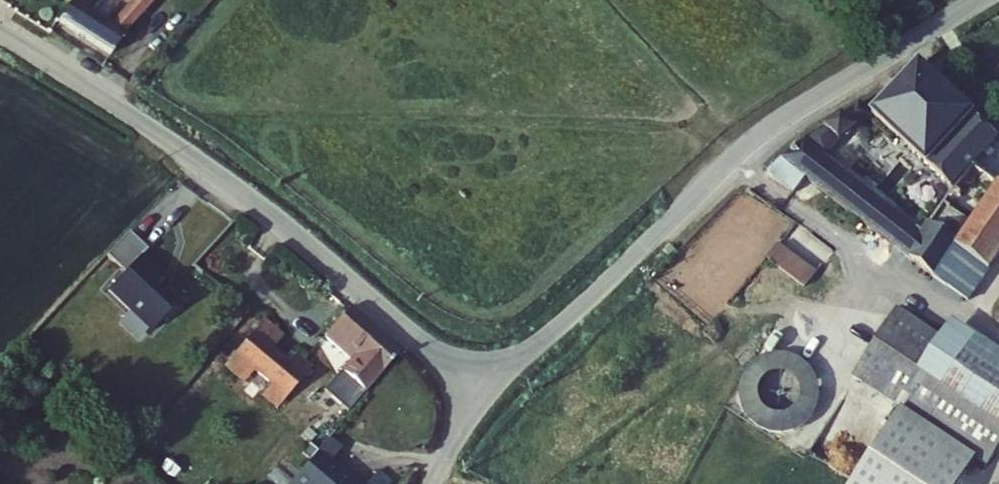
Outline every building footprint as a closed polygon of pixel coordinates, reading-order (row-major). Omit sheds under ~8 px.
[(63,17),(121,49),(161,0),(129,0),(112,20),(91,1),(92,0),(75,0),(63,17)] [(782,172),(806,192),(818,178),(974,300),(998,266),(998,166),(989,159),(998,147),(998,127),(922,67),(887,110),(874,97),(852,117),(865,130),(884,115),(919,142),(955,171),(971,184),(933,235),(919,224),(839,158),(856,140),(839,127),(807,147),(782,172)] [(852,117),(839,127),(856,140),(865,130),(852,117)] [(946,185),(919,224),(933,235),(971,184),(955,171),(919,142),(910,156),(946,185)] [(166,243),(146,225),(124,248),(143,265),(127,283),(171,323),(201,290),(177,271),(181,267),(161,248),(166,243)] [(804,285),(818,270),(784,239),(770,254),(804,285)] [(353,360),(339,377),(363,396),(399,354),(347,307),(321,336),(353,360)] [(865,374),(995,459),(998,453),(998,427),(915,373),(944,331),(909,309),(865,374)] [(928,372),(998,416),(998,341),(964,318),(953,337),(928,372)] [(274,320),(246,354),(265,371),(282,386),(273,397),(289,411),(322,369),(289,343),(281,353),(266,339),(279,325),(274,320)] [(944,331),(915,373),(998,427),(998,416),(928,372),(953,337),(944,331)] [(788,350),(774,349),(771,409),(780,409),(779,426),(815,428),(819,363),(795,362),(796,340),(788,340),(788,350)] [(247,393),(265,371),(246,354),(228,376),(247,393)] [(303,483),(359,483),(347,475),(360,459),(339,440),(327,454),(317,467),(303,483)] [(309,459),(317,467),(327,454),(317,448),(309,459)]
